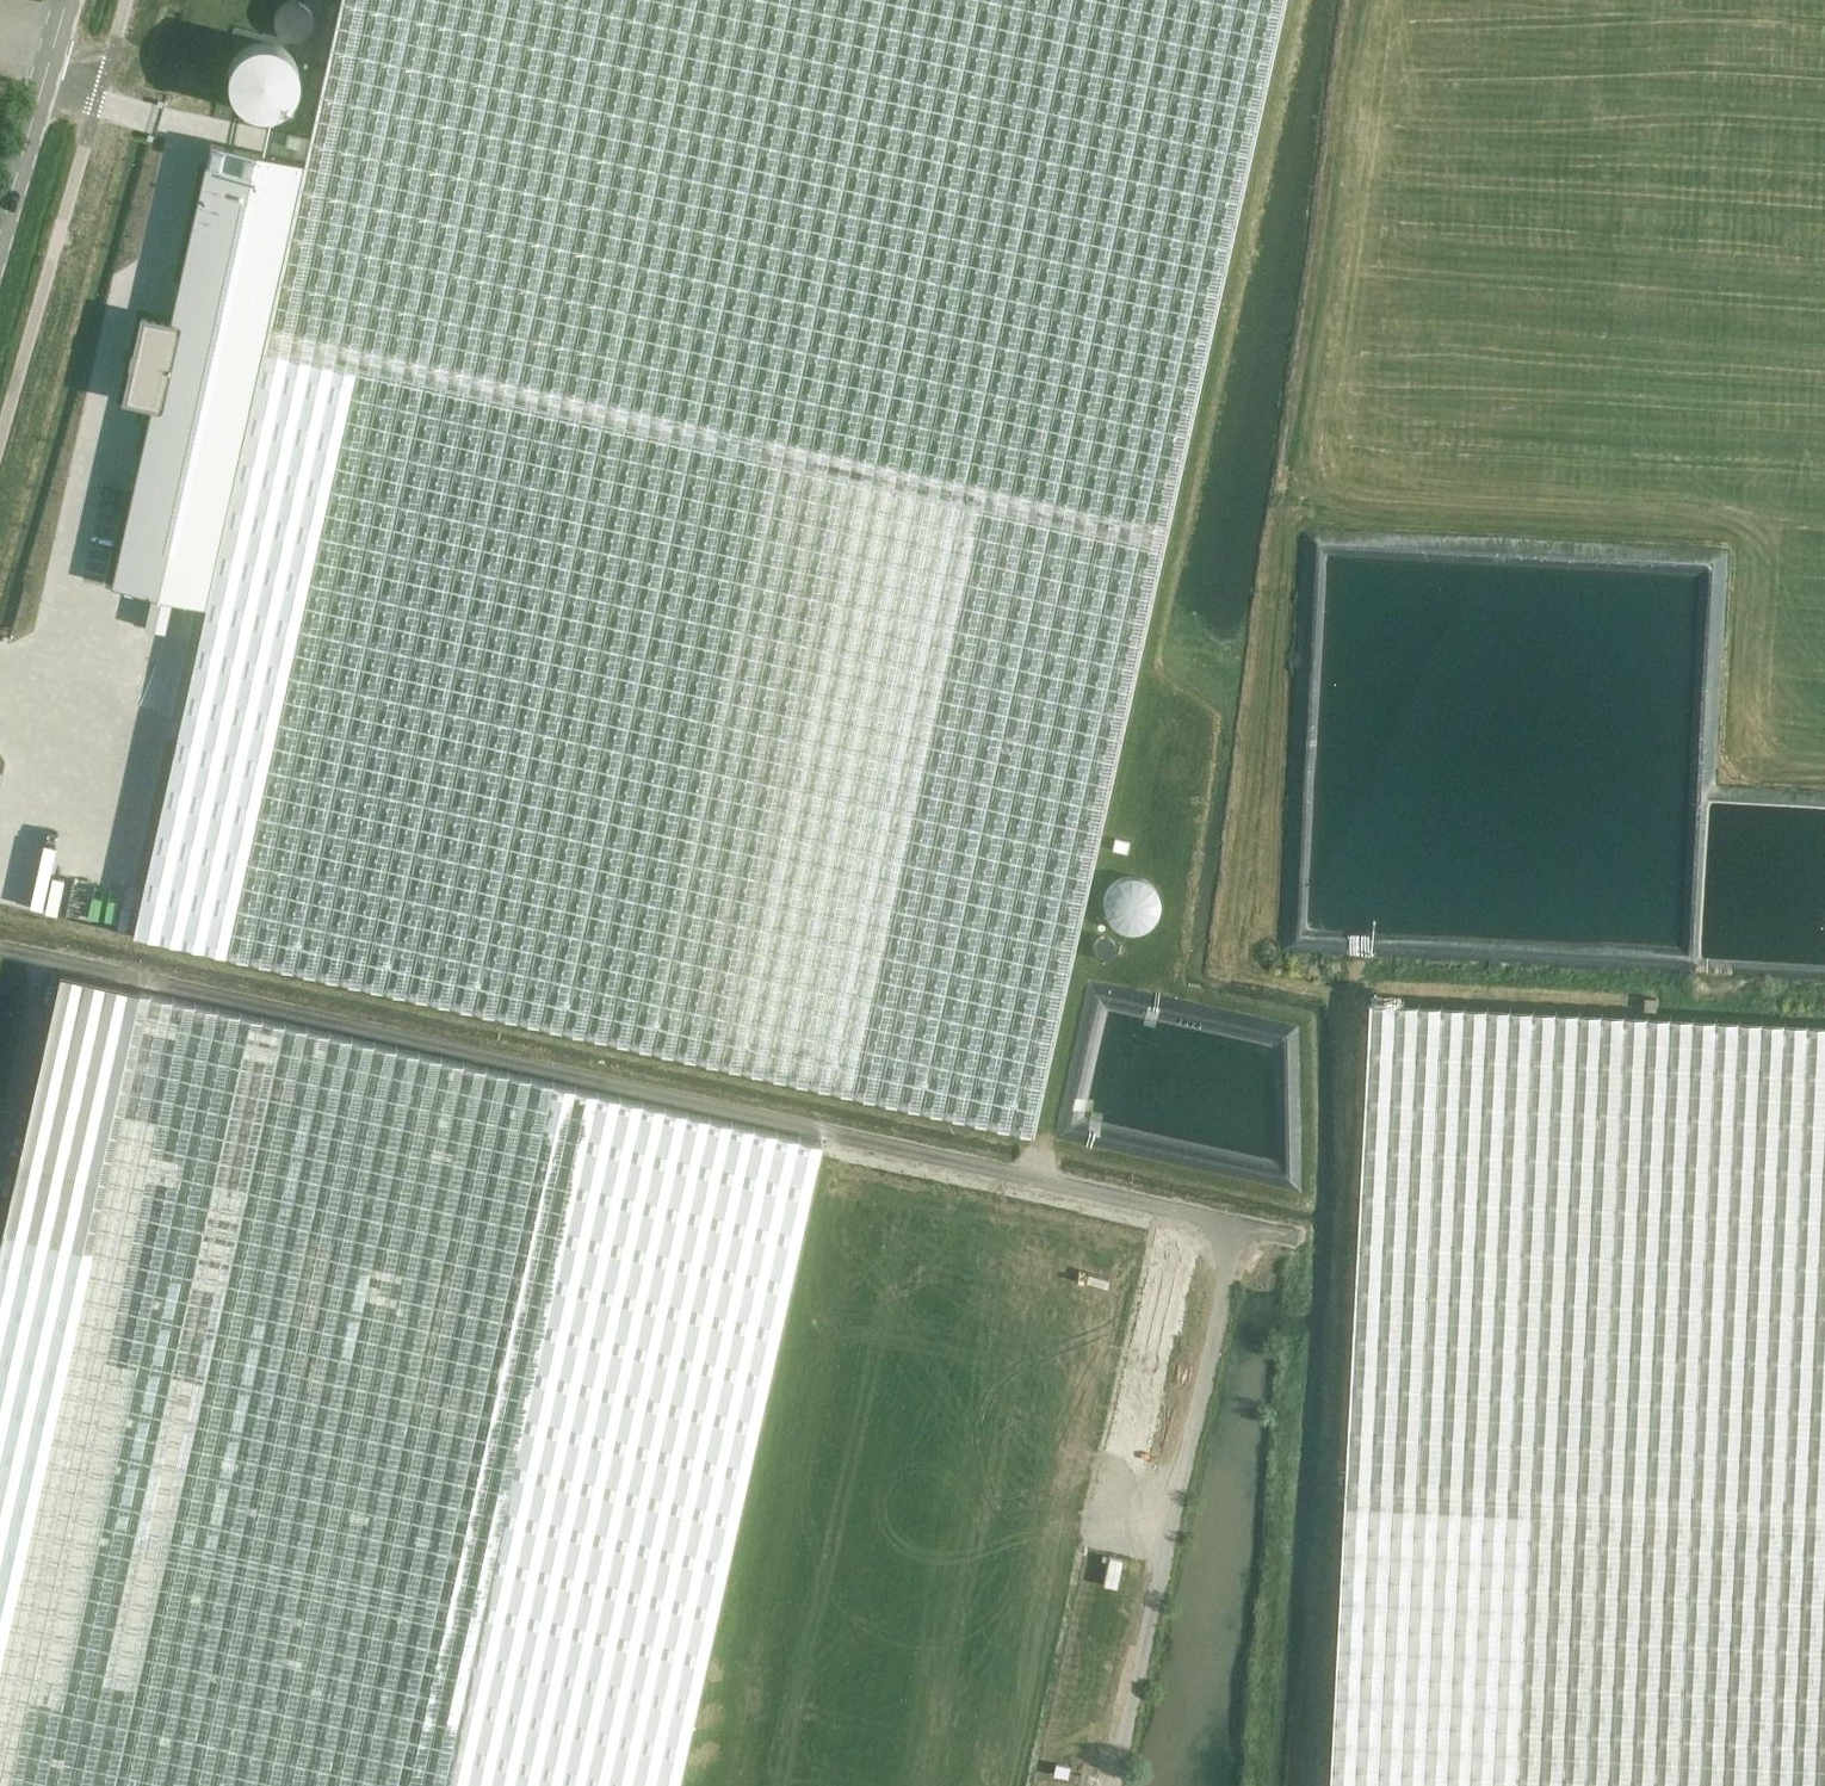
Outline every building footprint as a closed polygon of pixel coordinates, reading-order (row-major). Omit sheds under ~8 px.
[(81,573),(181,596),(116,925),(1052,1108),(1269,0),(296,0),(270,147),(171,124),(136,306),(106,299),(99,333),(97,333),(93,352),(96,352),(89,385),(120,392),(81,573)] [(97,1258),(86,1255),(100,1184),(118,1090),(137,996),(63,980),(23,1166),(0,1271),(0,1675),(97,1258)] [(816,1147),(137,996),(118,1090),(100,1184),(86,1255),(97,1258),(0,1675),(0,1785),(680,1785),(816,1147)] [(1371,1003),(1332,1785),(1824,1785),(1824,1026),(1371,1003)]
